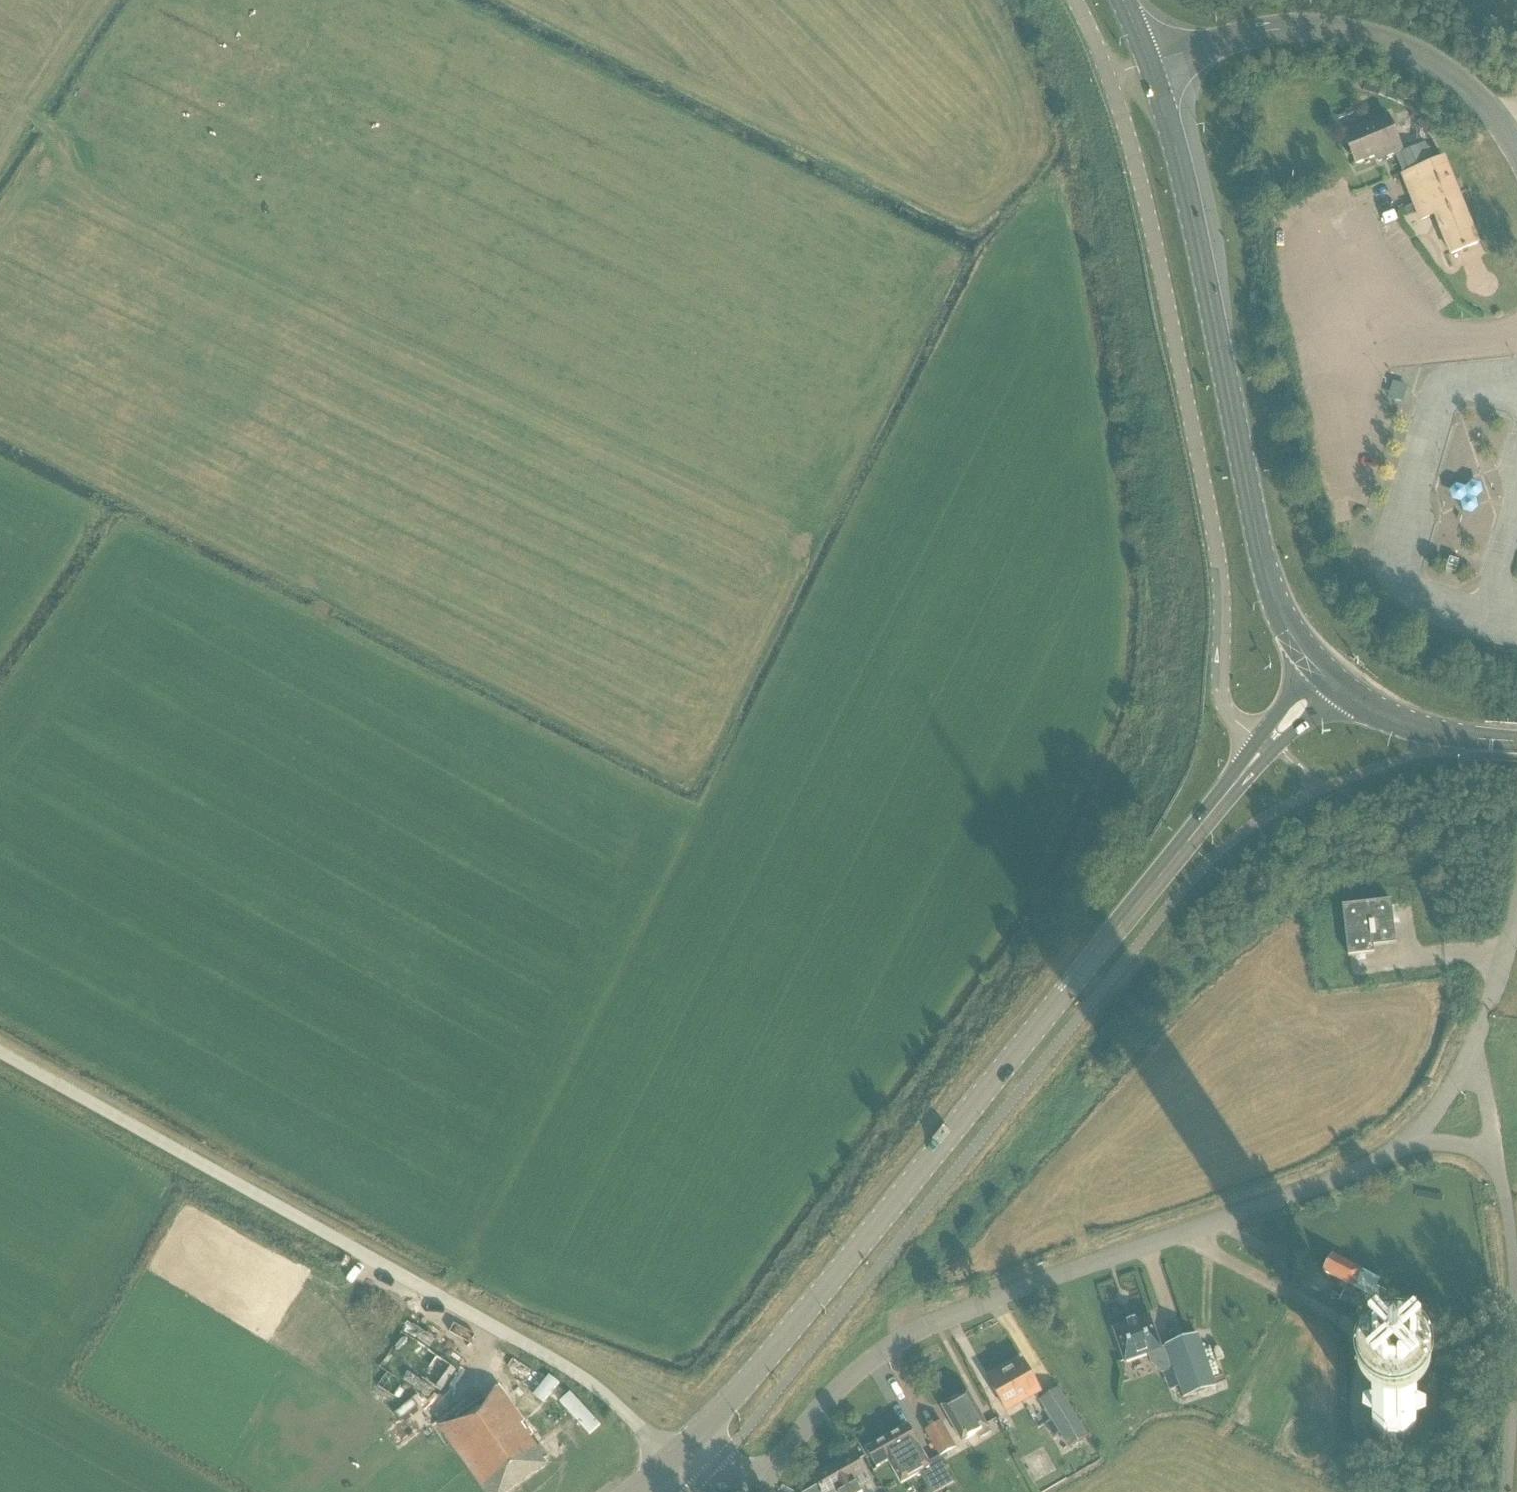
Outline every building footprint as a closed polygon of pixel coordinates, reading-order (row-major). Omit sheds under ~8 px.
[(1420,143),(1435,140),(1430,114),(1415,117),(1420,143)] [(1402,163),(1407,162),(1404,152),(1405,151),(1391,116),(1345,133),(1357,163),(1377,156),(1379,161),(1398,154),(1402,163)] [(1438,215),(1453,254),(1479,243),(1446,158),(1438,161),(1434,153),(1422,158),(1418,146),(1405,151),(1404,152),(1407,162),(1402,163),(1406,174),(1405,174),(1423,221),(1438,215)] [(1384,402),(1401,407),(1407,391),(1390,385),(1384,402)] [(1465,488),(1457,486),(1450,492),(1453,501),(1461,503),(1464,513),(1473,515),(1479,509),(1477,500),(1484,494),(1481,484),(1473,482),(1465,488)] [(1450,559),(1446,570),(1456,573),(1459,561),(1450,559)] [(1343,906),(1349,956),(1374,953),(1374,946),(1396,943),(1391,900),(1343,906)] [(1332,1254),(1323,1271),(1370,1296),(1379,1279),(1332,1254)] [(1340,1301),(1362,1312),(1368,1301),(1346,1289),(1340,1301)] [(1160,1349),(1150,1317),(1115,1329),(1126,1361),(1160,1349)] [(457,1371),(403,1333),(380,1366),(429,1400),(436,1390),(442,1393),(457,1371)] [(1206,1377),(1192,1338),(1163,1349),(1165,1354),(1149,1360),(1151,1363),(1161,1373),(1171,1370),(1177,1387),(1206,1377)] [(989,1380),(1006,1411),(1040,1391),(1023,1361),(989,1380)] [(911,1409),(924,1400),(896,1362),(883,1371),(911,1409)] [(439,1425),(486,1491),(509,1491),(548,1465),(545,1460),(548,1457),(541,1446),(538,1448),(531,1437),(534,1435),(500,1385),(486,1395),(484,1392),(439,1425)] [(1080,1422),(1059,1389),(1040,1401),(1061,1434),(1080,1422)] [(992,1433),(968,1392),(943,1406),(963,1441),(978,1433),(981,1439),(992,1433)] [(1373,1412),(1371,1420),(1373,1428),(1377,1435),(1383,1440),(1391,1443),(1399,1443),(1407,1440),(1413,1435),(1417,1428),(1418,1420),(1417,1412),(1413,1405),(1407,1400),(1399,1397),(1391,1397),(1383,1400),(1377,1405),(1373,1412)] [(957,1447),(942,1421),(925,1430),(940,1457),(957,1447)] [(918,1443),(908,1426),(867,1449),(877,1467),(888,1461),(900,1483),(920,1472),(930,1491),(936,1491),(954,1482),(939,1457),(929,1462),(918,1443)] [(869,1478),(857,1456),(815,1478),(818,1484),(804,1491),(863,1491),(860,1486),(870,1481),(869,1478)]
